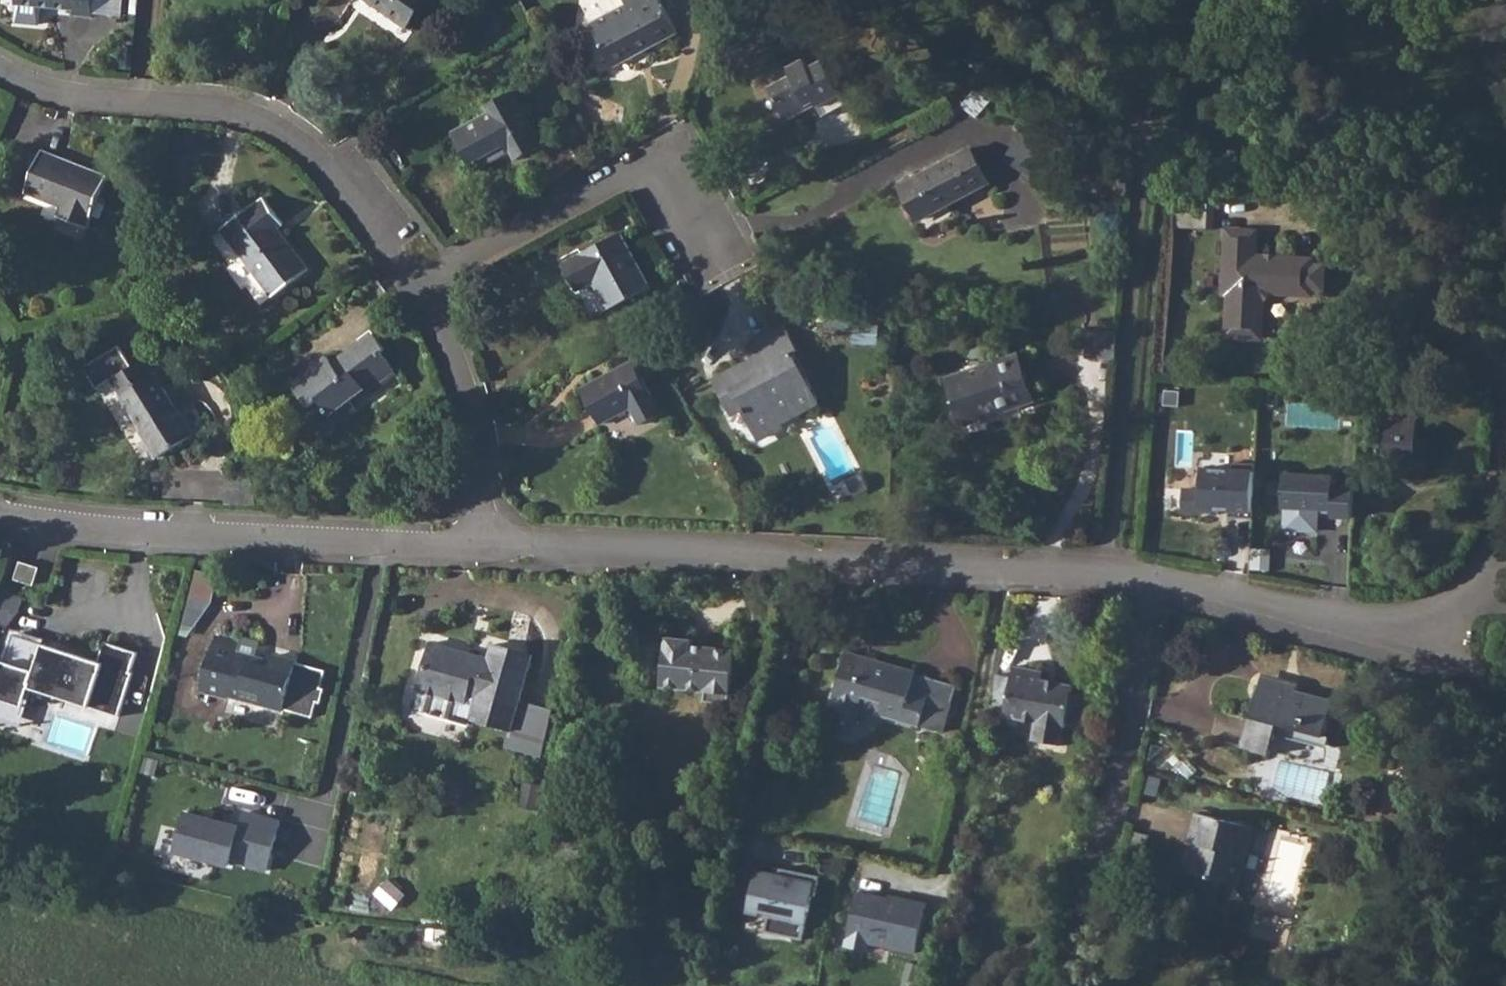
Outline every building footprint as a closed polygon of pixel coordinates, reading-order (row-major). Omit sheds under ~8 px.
[(94,14),(95,0),(16,0),(16,3),(74,7),(74,15),(93,16),(94,14)] [(408,27),(426,0),(370,0),(408,27)] [(613,66),(678,31),(661,0),(624,0),(628,6),(592,26),(613,66)] [(769,87),(785,118),(815,103),(822,117),(847,104),(835,81),(845,75),(834,55),(808,68),(804,60),(788,68),(791,74),(769,87)] [(491,113),(454,133),(474,170),(512,150),(518,161),(544,146),(513,90),(487,104),(491,113)] [(970,148),(901,186),(919,221),(989,183),(970,148)] [(43,151),(26,192),(62,206),(58,216),(87,228),(108,176),(43,151)] [(257,202),(222,229),(273,296),(308,270),(276,228),(283,223),(265,199),(258,204),(257,202)] [(1179,201),(1177,226),(1215,229),(1217,205),(1179,201)] [(621,233),(564,264),(579,291),(595,283),(610,311),(650,288),(621,233)] [(1255,257),(1227,255),(1225,295),(1230,295),(1228,335),(1261,337),(1263,302),(1272,292),(1320,294),(1321,288),(1324,289),(1324,265),(1321,266),(1322,259),(1274,257),(1275,261),(1266,261),(1267,257),(1255,257)] [(714,384),(724,401),(731,414),(741,409),(758,440),(784,426),(782,422),(801,412),(821,402),(795,355),(799,351),(784,325),(749,344),(759,360),(714,384)] [(1116,332),(1088,330),(1087,358),(1115,360),(1116,332)] [(320,400),(327,409),(337,421),(355,407),(351,402),(365,391),(368,395),(396,372),(382,353),(386,349),(374,334),(334,365),(327,357),(292,384),(310,408),(320,400)] [(145,359),(111,380),(142,429),(140,431),(157,458),(196,434),(178,407),(176,408),(145,359)] [(979,374),(950,383),(964,422),(983,415),(984,417),(1001,412),(999,409),(1032,398),(1019,360),(992,369),(991,367),(978,371),(979,374)] [(634,362),(582,390),(602,425),(632,409),(641,425),(663,414),(634,362)] [(1389,419),(1388,431),(1418,433),(1418,421),(1389,419)] [(1388,431),(1388,455),(1416,457),(1415,467),(1428,468),(1429,441),(1418,440),(1418,433),(1388,431)] [(1388,455),(1387,466),(1415,467),(1416,457),(1388,455)] [(1253,520),(1256,465),(1234,464),(1234,471),(1203,469),(1202,491),(1185,490),(1184,513),(1220,515),(1220,511),(1236,512),(1236,519),(1253,520)] [(1353,518),(1354,486),(1334,485),(1335,477),(1285,474),(1283,507),(1286,507),(1284,530),(1317,531),(1318,509),(1333,510),(1333,517),(1353,518)] [(1270,551),(1251,550),(1250,571),(1269,572),(1270,551)] [(21,565),(16,580),(32,585),(37,570),(21,565)] [(197,569),(187,621),(207,624),(217,573),(197,569)] [(3,649),(21,594),(0,588),(0,648),(3,649)] [(690,648),(691,643),(691,638),(663,634),(657,685),(702,691),(702,700),(726,703),(733,649),(701,645),(701,649),(690,648)] [(229,695),(282,710),(311,718),(315,702),(319,704),(323,690),(320,688),(324,671),(296,664),(296,662),(271,655),(270,661),(237,652),(239,644),(214,637),(199,691),(228,699),(229,695)] [(49,686),(87,696),(104,701),(101,713),(125,720),(140,665),(124,660),(122,664),(108,659),(109,656),(62,643),(49,686)] [(486,660),(482,659),(430,645),(417,689),(419,690),(413,710),(467,726),(468,721),(509,733),(507,740),(539,749),(550,713),(548,712),(517,703),(523,682),(531,658),(491,646),(486,660)] [(915,672),(859,655),(844,651),(830,699),(831,701),(827,715),(856,724),(862,702),(882,708),(880,716),(918,727),(928,694),(910,689),(913,676),(915,672)] [(1009,682),(994,680),(993,689),(988,716),(1003,719),(1002,721),(1032,727),(1040,685),(1039,685),(1040,676),(1011,671),(1009,682)] [(1262,671),(1258,684),(1331,704),(1333,698),(1296,688),(1298,681),(1262,671)] [(1331,704),(1258,684),(1241,748),(1268,756),(1275,730),(1321,743),(1331,704)] [(1058,750),(1063,727),(1079,729),(1083,704),(1068,701),(1070,690),(1040,685),(1032,727),(1034,727),(1031,745),(1058,750)] [(231,824),(186,813),(176,851),(231,866),(232,861),(268,871),(281,823),(244,812),(240,827),(239,831),(230,828),(231,824)] [(1194,842),(1185,875),(1236,887),(1251,828),(1195,813),(1188,841),(1194,842)] [(790,873),(757,866),(748,910),(772,915),(768,930),(803,937),(812,893),(815,894),(820,873),(791,867),(790,873)] [(848,942),(920,954),(929,901),(857,888),(848,942)]
